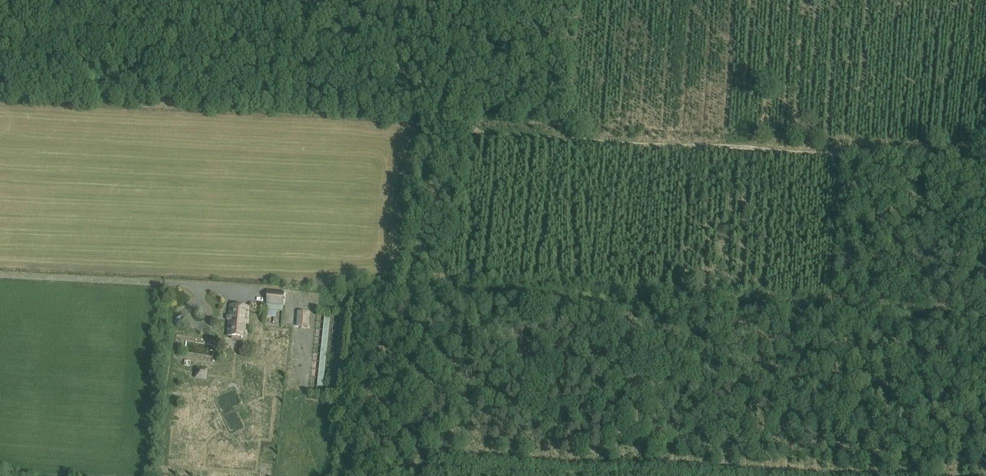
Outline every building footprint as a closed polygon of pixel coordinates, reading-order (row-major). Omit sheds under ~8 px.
[(266,304),(283,306),(284,292),(267,290),(266,304)] [(246,338),(249,307),(231,305),(228,336),(246,338)] [(296,327),(308,328),(310,312),(297,311),(296,327)] [(331,315),(325,315),(316,393),(322,394),(331,315)] [(206,380),(208,369),(196,367),(195,379),(206,380)] [(245,408),(239,411),(242,416),(248,413),(245,408)]
